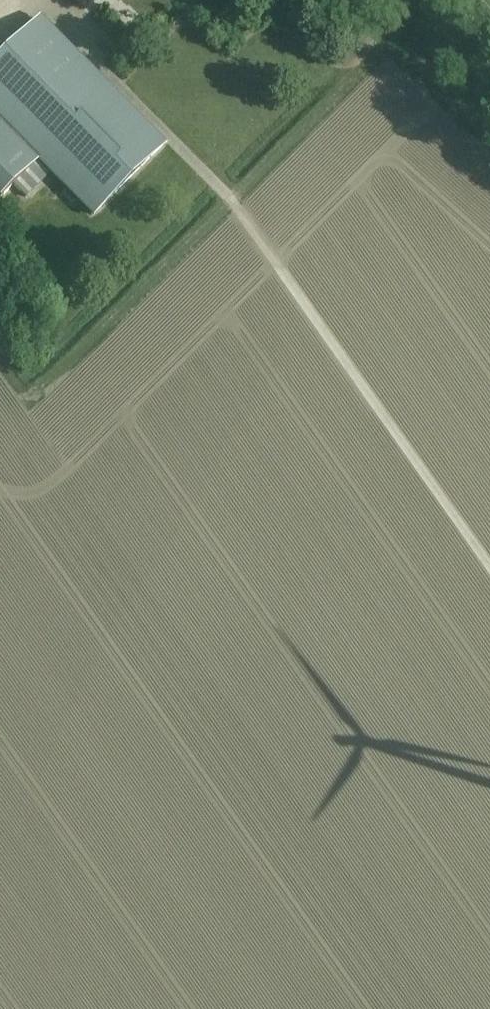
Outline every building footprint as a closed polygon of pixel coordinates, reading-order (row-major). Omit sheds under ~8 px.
[(162,145),(39,20),(0,59),(0,197),(13,184),(25,197),(52,171),(93,213),(162,145)]
